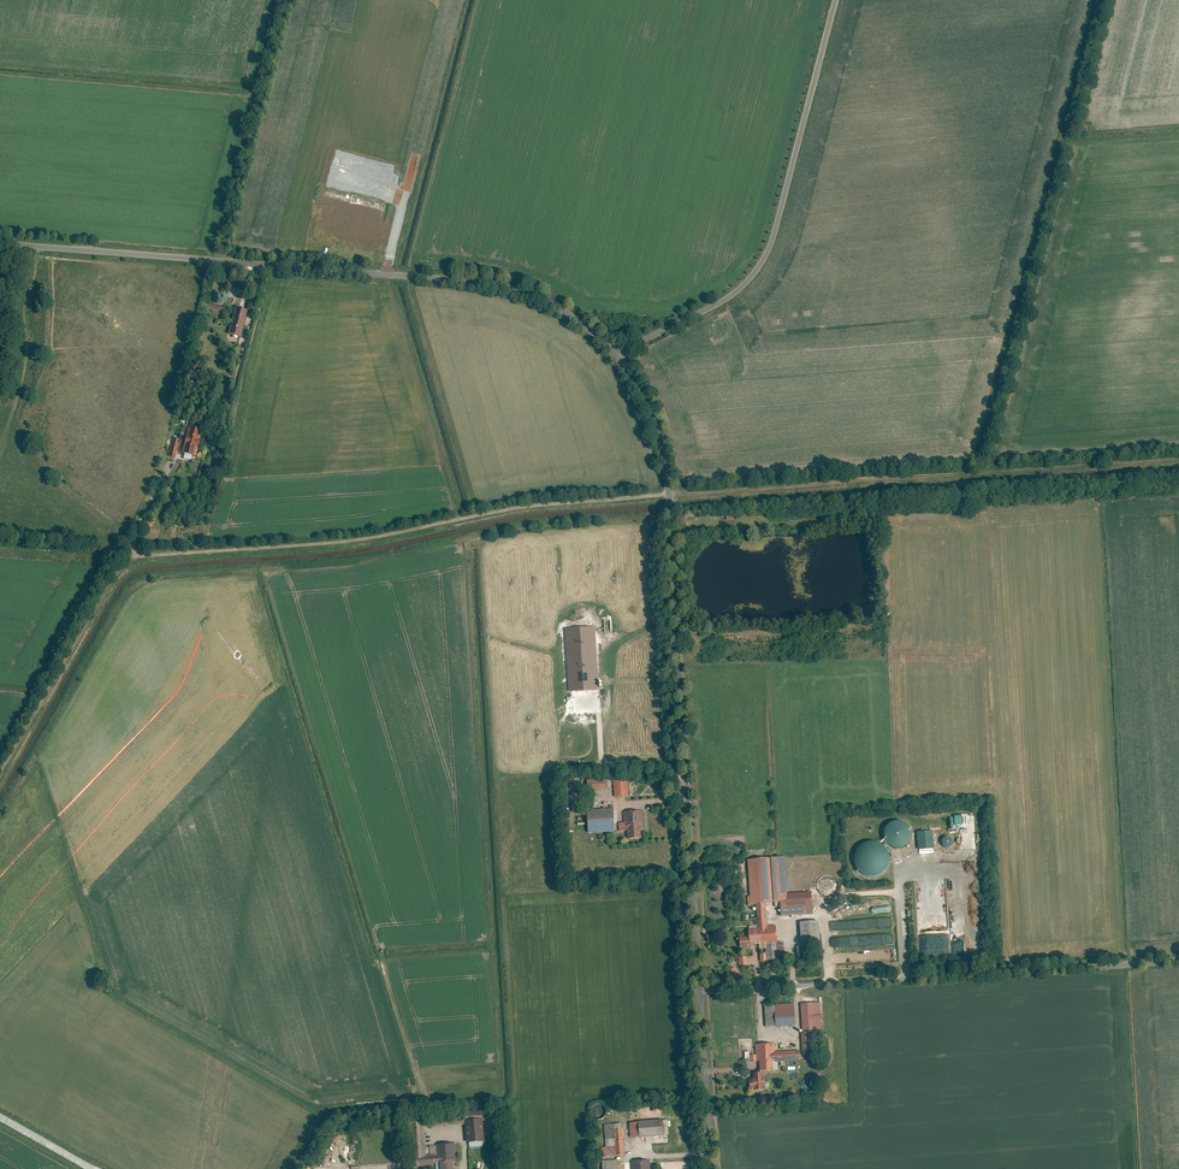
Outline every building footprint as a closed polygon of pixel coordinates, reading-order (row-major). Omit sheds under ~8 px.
[(220,297),(224,283),(216,280),(211,294),(220,297)] [(226,306),(206,302),(205,309),(224,313),(226,306)] [(243,335),(249,311),(234,308),(228,331),(243,335)] [(196,454),(203,428),(189,425),(182,450),(196,454)] [(182,438),(176,436),(172,447),(178,449),(182,438)] [(591,780),(591,788),(606,788),(606,779),(591,780)] [(628,796),(627,779),(613,780),(614,797),(628,796)] [(615,831),(614,808),(587,809),(588,833),(615,831)] [(644,811),(625,812),(626,824),(621,824),(621,830),(629,830),(629,839),(642,838),(641,828),(645,828),(644,811)] [(884,826),(883,830),(882,834),(884,838),(886,842),(890,845),(894,846),(899,846),(903,845),(907,842),(909,837),(910,833),(910,828),(907,824),(904,820),(899,819),(894,818),(890,820),(887,822),(884,826)] [(933,847),(932,828),(916,829),(917,848),(933,847)] [(941,839),(941,841),(942,843),(943,845),(945,846),(947,846),(949,846),(950,845),(951,843),(952,842),(952,840),(952,838),(951,836),(950,835),(948,834),(946,834),(944,835),(943,836),(941,837),(941,839)] [(855,847),(853,853),(853,858),(854,864),(857,869),(862,872),(867,874),(873,875),(878,873),(883,870),(887,865),(889,859),(888,853),(886,847),(882,843),(876,840),(870,839),(864,840),(859,843),(855,847)] [(778,901),(779,915),(805,913),(804,898),(786,899),(784,856),(769,857),(772,901),(778,901)] [(763,957),(776,957),(775,924),(767,924),(766,901),(772,901),(769,857),(746,858),(749,903),(756,902),(757,925),(748,926),(748,934),(739,934),(739,945),(763,944),(763,957)] [(840,889),(840,886),(840,883),(839,881),(838,879),(836,877),(835,876),(833,875),(831,874),(829,874),(827,874),(825,874),(823,875),(821,876),(819,878),(817,880),(816,883),(816,885),(816,887),(816,890),(817,892),(818,894),(820,896),(822,897),(825,898),(827,899),(829,899),(831,898),(833,898),(835,896),(837,895),(838,893),(839,891),(840,889)] [(818,946),(817,920),(798,921),(799,947),(818,946)] [(821,1003),(800,1004),(802,1052),(811,1051),(810,1034),(822,1034),(821,1003)] [(791,1005),(764,1006),(765,1027),(792,1026),(791,1005)] [(771,1043),(753,1044),(755,1077),(772,1076),(772,1064),(796,1063),(796,1051),(772,1052),(771,1043)] [(792,1090),(790,1097),(799,1099),(801,1092),(792,1090)] [(603,1114),(603,1112),(603,1110),(603,1109),(602,1108),(602,1107),(600,1106),(599,1105),(597,1105),(596,1105),(593,1106),(591,1107),(590,1108),(590,1110),(590,1112),(590,1114),(591,1116),(592,1117),(593,1117),(594,1118),(595,1118),(597,1118),(599,1118),(600,1117),(602,1116),(602,1115),(603,1114)] [(467,1142),(487,1140),(486,1118),(466,1120),(467,1142)] [(668,1119),(629,1121),(630,1135),(669,1132),(668,1119)] [(422,1121),(410,1122),(413,1168),(437,1167),(437,1168),(452,1168),(451,1161),(455,1161),(454,1144),(436,1145),(437,1155),(424,1155),(422,1121)] [(620,1153),(618,1123),(603,1124),(604,1143),(600,1143),(601,1154),(620,1153)] [(646,1159),(631,1160),(632,1168),(647,1168),(646,1159)] [(601,1168),(617,1168),(616,1160),(600,1162),(601,1168)]
